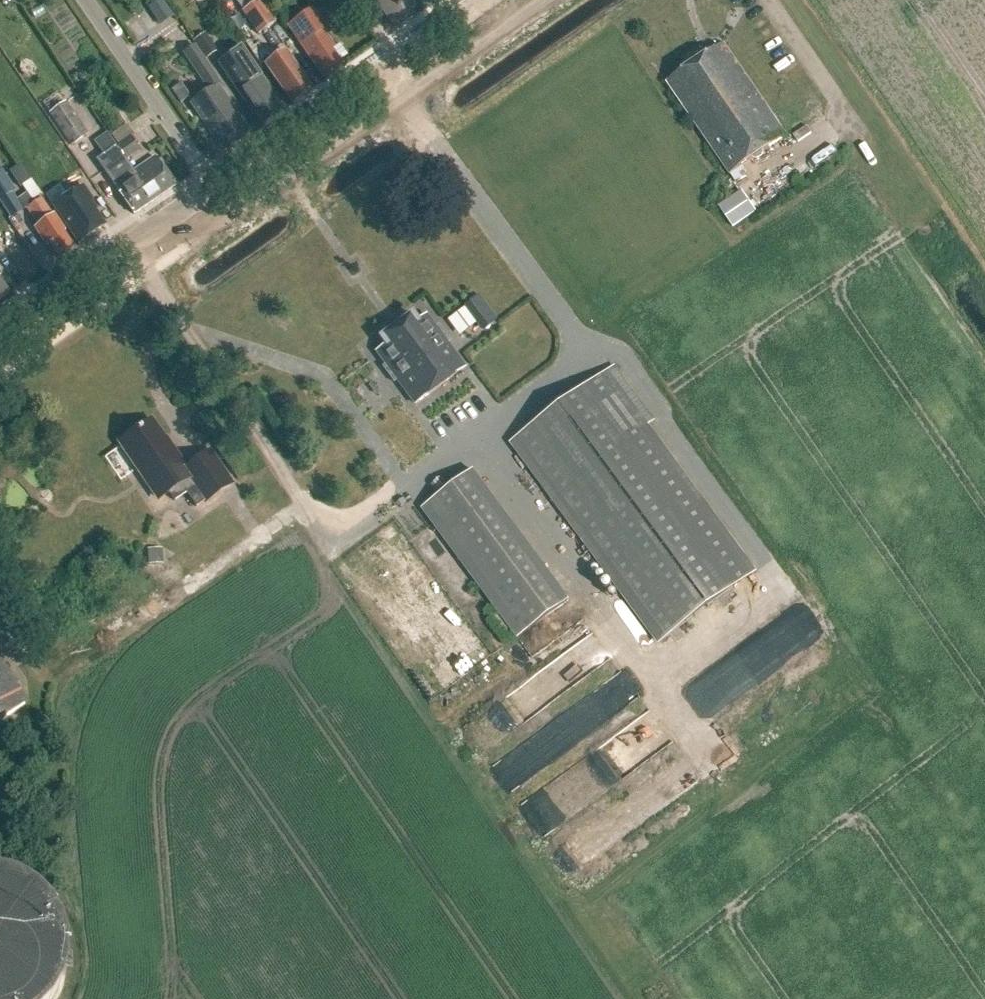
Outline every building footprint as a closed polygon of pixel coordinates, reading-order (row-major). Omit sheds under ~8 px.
[(240,4),(245,11),(244,12),(260,35),(277,23),(260,0),(245,0),(240,4)] [(289,24),(313,8),(307,0),(290,0),(278,9),(289,24)] [(395,20),(400,27),(415,16),(410,10),(415,6),(411,0),(375,0),(391,23),(395,20)] [(300,45),(325,82),(344,69),(339,62),(347,56),(339,44),(334,48),(317,23),(327,16),(320,5),(288,27),(301,45),(300,45)] [(40,31),(50,27),(43,9),(33,13),(40,31)] [(195,41),(207,59),(219,51),(216,46),(219,44),(215,37),(212,40),(207,33),(195,41)] [(214,56),(220,63),(236,48),(229,41),(214,56)] [(723,44),(667,82),(730,175),(786,136),(723,44)] [(209,91),(190,104),(221,148),(225,146),(228,150),(245,139),(242,134),(247,130),(218,86),(220,84),(195,47),(184,54),(209,91)] [(231,82),(262,126),(281,113),(268,94),(271,92),(261,77),(255,82),(247,71),(244,67),(249,64),(240,51),(221,63),(230,76),(228,77),(231,82)] [(264,65),(292,104),(312,90),(285,51),(264,65)] [(65,103),(49,114),(71,145),(87,134),(65,103)] [(133,134),(126,124),(111,135),(118,146),(133,134)] [(154,201),(134,172),(126,160),(139,151),(130,137),(117,146),(103,156),(107,161),(100,166),(113,186),(134,215),(154,201)] [(134,172),(154,201),(175,187),(154,157),(134,172)] [(35,188),(52,180),(45,163),(28,171),(35,188)] [(8,216),(22,207),(11,190),(14,188),(1,168),(0,168),(0,203),(8,216)] [(14,178),(22,193),(32,188),(25,172),(14,178)] [(82,187),(53,208),(78,244),(104,226),(88,203),(91,200),(82,187)] [(720,207),(734,228),(757,212),(743,191),(720,207)] [(46,241),(57,258),(72,248),(62,234),(64,233),(53,215),(51,216),(40,200),(26,209),(38,226),(33,229),(43,242),(46,241)] [(9,295),(0,282),(0,301),(9,295)] [(451,330),(471,317),(460,299),(439,312),(451,330)] [(438,326),(434,328),(424,315),(416,321),(411,315),(379,338),(384,345),(376,351),(386,364),(382,367),(393,383),(404,375),(412,387),(406,392),(415,405),(464,369),(454,356),(448,361),(437,346),(447,338),(438,326)] [(512,443),(659,642),(754,572),(647,426),(653,422),(614,368),(512,443)] [(169,444),(167,446),(151,422),(120,443),(158,499),(168,492),(174,501),(186,493),(196,507),(231,484),(214,459),(191,475),(169,444)] [(422,510),(517,638),(569,600),(474,472),(422,510)] [(608,654),(553,687),(562,702),(617,668),(608,654)] [(28,701),(0,660),(0,720),(28,701)] [(536,823),(593,794),(581,771),(524,800),(536,823)] [(556,842),(569,865),(601,846),(587,824),(556,842)] [(57,991),(62,970),(62,950),(56,929),(45,911),(29,896),(11,886),(0,884),(0,998),(52,998),(57,991)]
